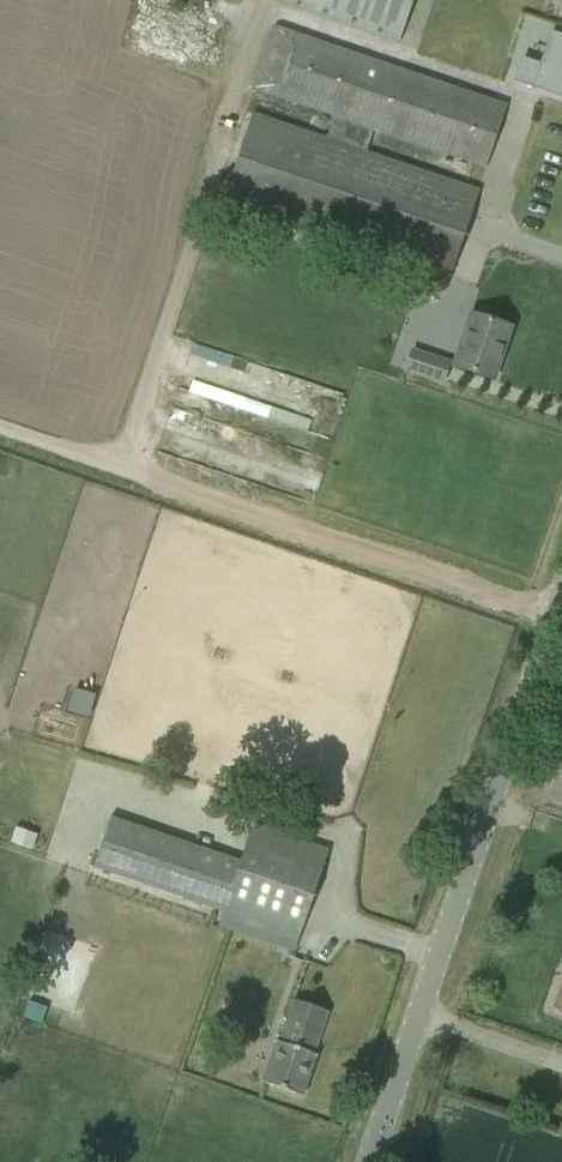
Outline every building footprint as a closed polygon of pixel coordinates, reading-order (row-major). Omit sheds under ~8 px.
[(399,42),(413,0),(284,0),(282,3),(399,42)] [(475,35),(525,52),(542,0),(487,0),(475,35)] [(253,114),(228,186),(222,205),(447,281),(478,190),(366,152),(373,129),(485,168),(507,106),(274,26),(253,88),(334,116),(327,139),(253,114)] [(515,80),(561,96),(561,36),(550,32),(539,64),(523,58),(515,80)] [(471,314),(463,337),(453,366),(493,379),(511,328),(471,314)] [(183,394),(265,418),(279,372),(198,347),(183,394)] [(413,348),(405,371),(440,381),(446,360),(413,348)] [(302,493),(315,450),(171,407),(156,454),(204,469),(205,464),(302,493)] [(74,690),(68,711),(87,717),(93,696),(74,690)] [(254,825),(241,863),(109,818),(93,867),(224,912),(222,917),(295,942),(326,850),(254,825)] [(262,1083),(301,1097),(316,1055),(313,1054),(327,1012),(293,1000),(278,1042),(276,1041),(262,1083)]
